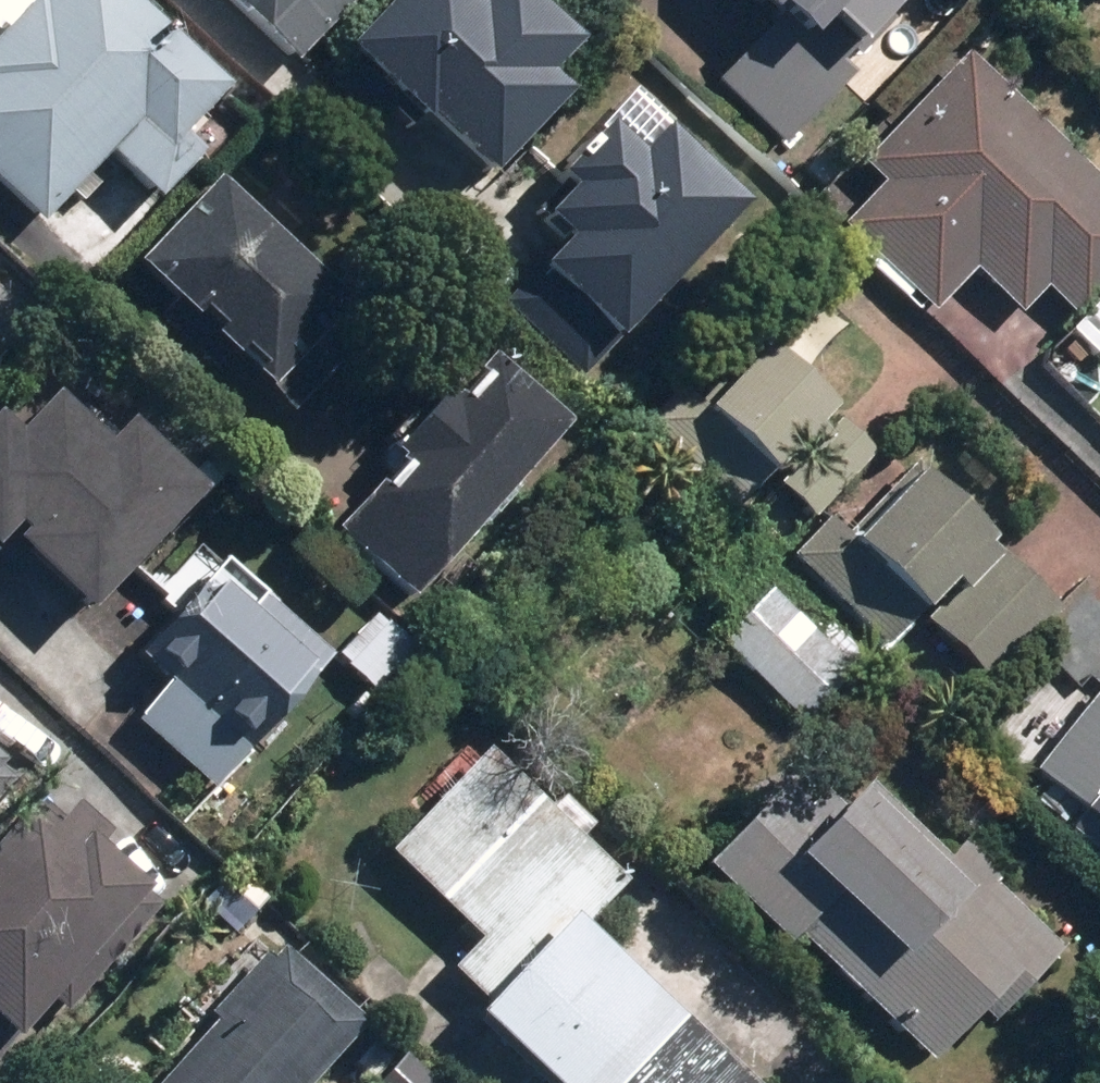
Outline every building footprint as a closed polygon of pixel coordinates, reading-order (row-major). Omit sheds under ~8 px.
[(108,0),(27,0),(0,28),(0,217),(19,235),(89,162),(139,210),(185,162),(161,139),(205,93),(108,0)] [(271,86),(348,0),(175,0),(271,86)] [(448,217),(546,103),(526,86),(558,49),(502,0),(460,0),(458,2),(456,0),(388,0),(331,66),(384,112),(360,141),(448,217)] [(774,61),(799,37),(823,61),(885,0),(714,0),(774,61)] [(848,168),(870,189),(835,227),(930,314),(965,276),(1012,319),(1035,295),(1068,325),(1099,291),(1099,200),(948,60),(848,168)] [(623,169),(585,134),(535,187),(550,201),(524,228),(547,250),(517,281),(592,352),(720,218),(644,146),(623,169)] [(174,325),(195,343),(189,350),(213,371),(219,364),(234,377),(226,386),(247,405),(332,308),(194,187),(114,278),(171,328),(174,325)] [(788,474),(812,448),(806,442),(801,438),(818,419),(742,350),(676,422),(752,491),(777,463),(788,474)] [(546,432),(463,363),(373,472),(381,479),(365,499),(357,492),(318,539),(401,607),(546,432)] [(34,402),(0,437),(0,564),(65,627),(182,505),(104,430),(84,450),(34,402)] [(939,611),(983,558),(887,477),(838,536),(816,518),(778,564),(823,602),(844,576),(904,626),(926,600),(939,611)] [(1049,613),(983,558),(939,611),(916,638),(983,693),(1049,613)] [(162,680),(236,750),(316,665),(246,598),(243,601),(206,566),(119,659),(152,691),(162,680)] [(855,664),(769,578),(702,645),(788,730),(855,664)] [(1026,779),(1099,838),(1099,685),(1026,779)] [(216,773),(145,702),(107,739),(177,811),(216,773)] [(433,977),(463,1007),(448,1023),(509,1082),(713,1082),(565,939),(614,890),(475,754),(372,859),(462,947),(433,977)] [(988,883),(947,844),(928,864),(845,784),(761,871),(722,835),(686,873),(770,954),(782,942),(917,1071),(964,1021),(976,1032),(1045,959),(977,895),(988,883)] [(44,803),(18,832),(4,819),(0,824),(0,1038),(121,899),(77,861),(92,845),(44,803)] [(360,1026),(270,947),(150,1082),(309,1082),(360,1026)]
